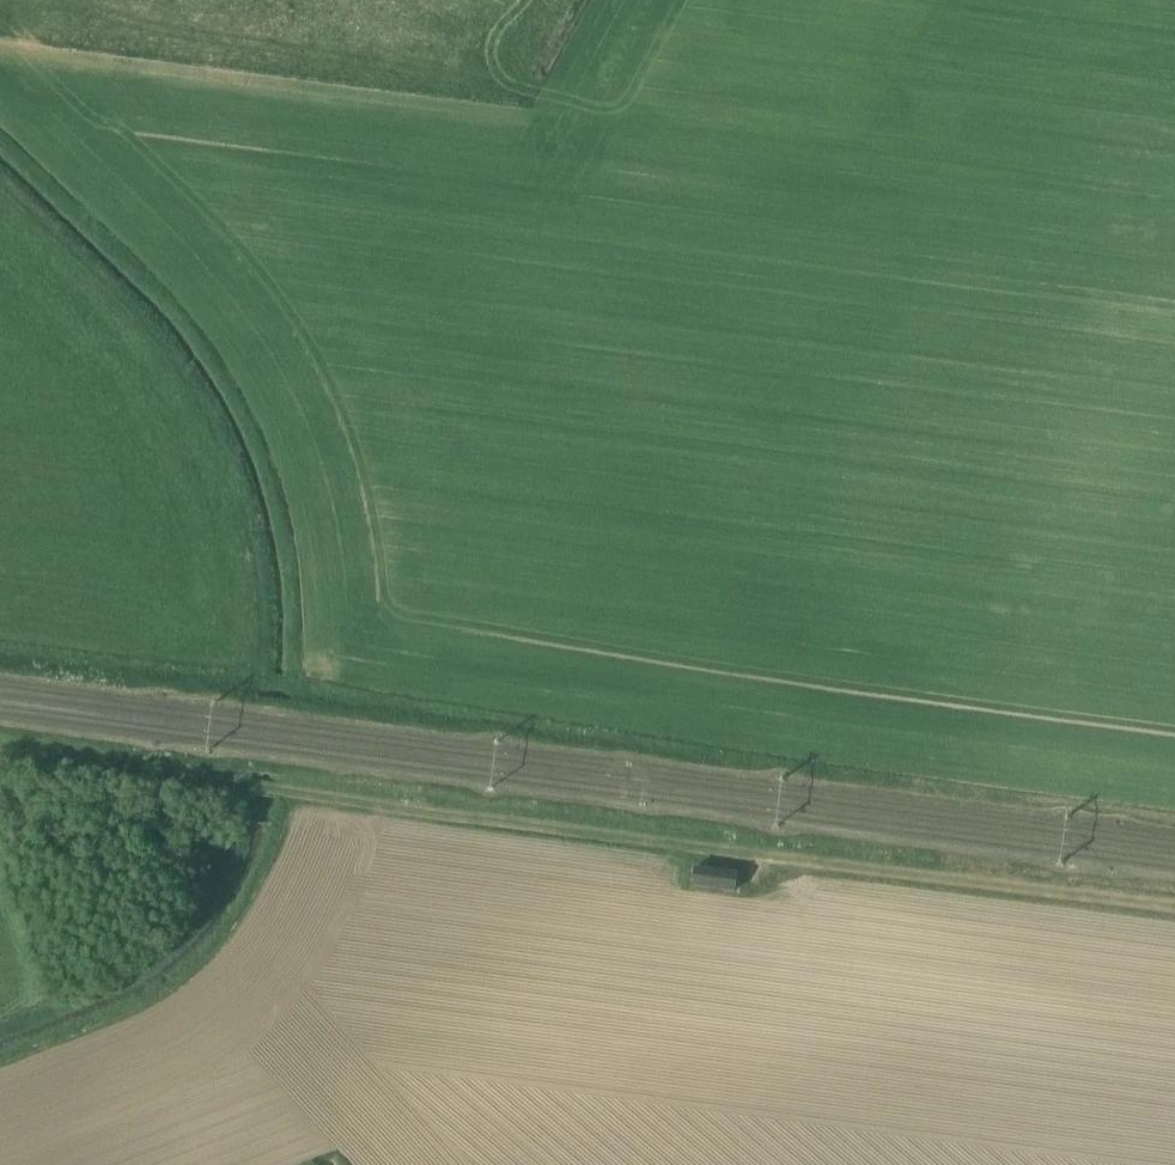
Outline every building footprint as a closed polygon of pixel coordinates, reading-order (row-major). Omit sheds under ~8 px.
[(735,891),(737,874),(694,868),(692,885),(735,891)]
